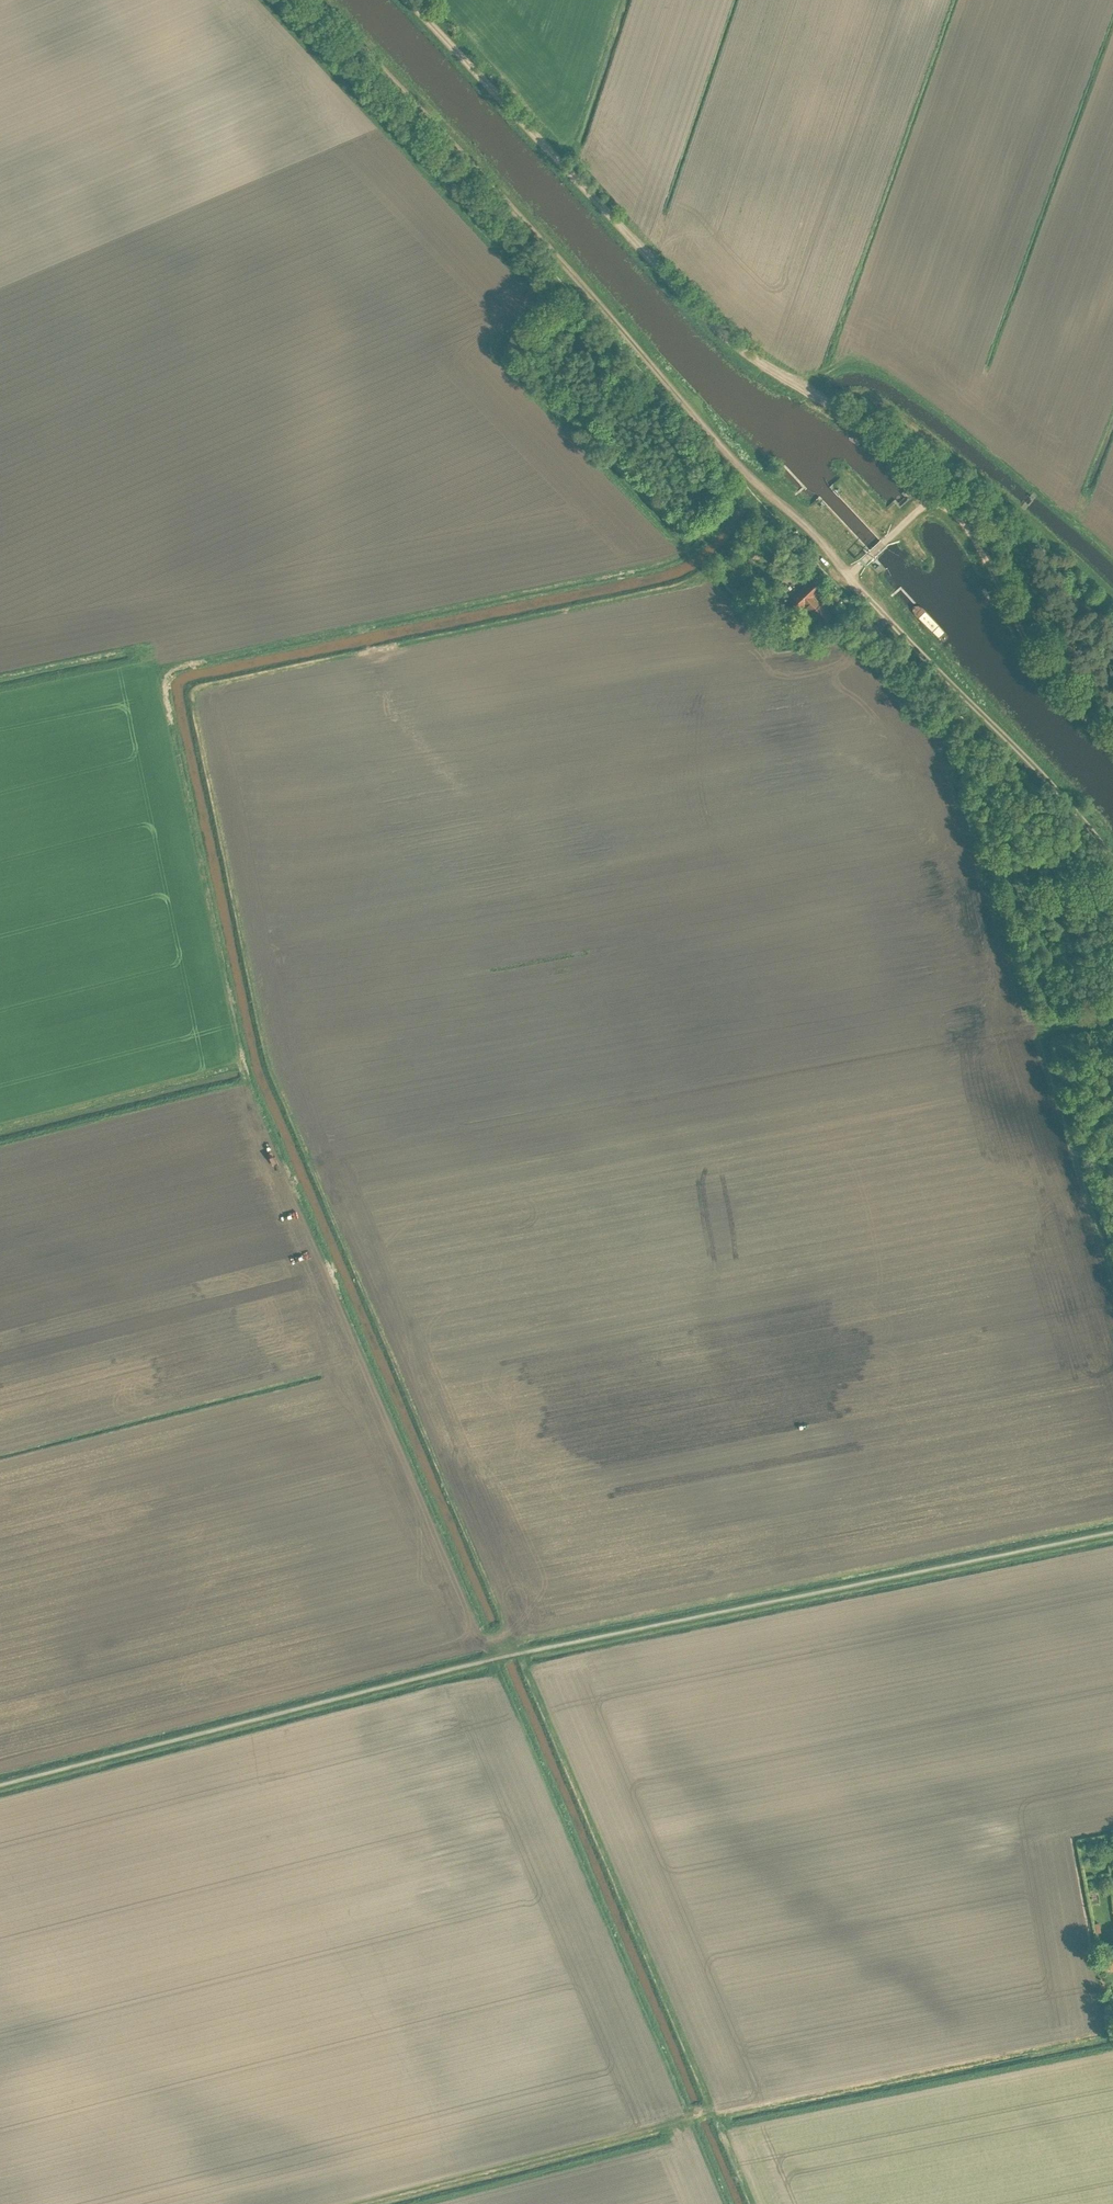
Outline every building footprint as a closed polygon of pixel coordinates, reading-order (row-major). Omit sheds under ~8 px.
[(814,596),(821,590),(813,580),(792,600),(794,602),(790,606),(794,611),(798,607),(801,609),(804,606),(824,626),(826,624),(831,629),(838,621),(814,596)] [(794,615),(785,606),(772,619),(781,628),(794,615)]
